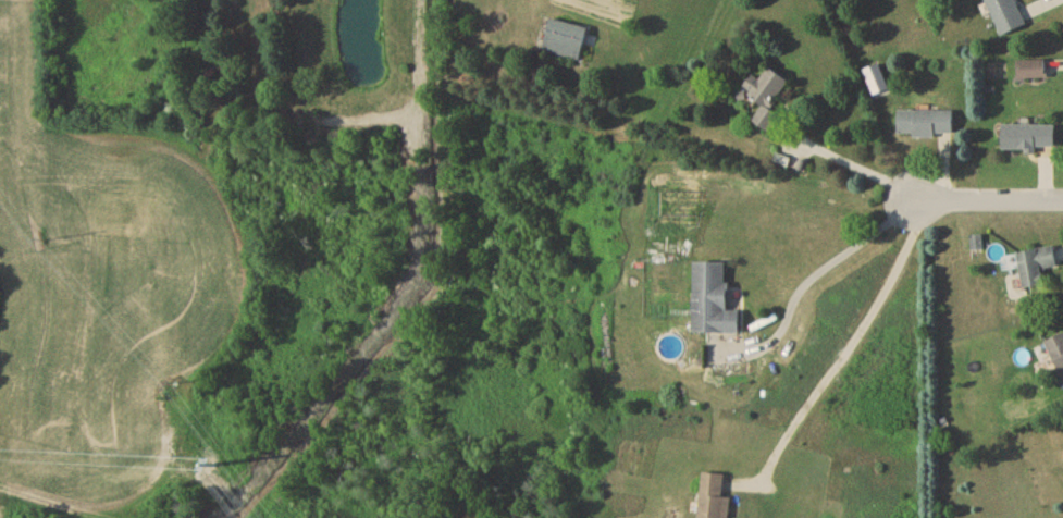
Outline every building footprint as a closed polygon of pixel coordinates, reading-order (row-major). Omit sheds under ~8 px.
[(1026,29),(1014,0),(986,0),(1001,39),(1026,29)] [(544,54),(581,64),(589,31),(552,22),(544,54)] [(1020,82),(1046,82),(1046,64),(1020,64),(1020,82)] [(791,86),(769,71),(761,83),(754,79),(743,95),(764,110),(753,125),(770,137),(782,120),(772,113),(791,86)] [(954,114),(900,114),(900,140),(954,140),(954,114)] [(1056,129),(1004,129),(1004,153),(1056,153),(1056,129)] [(1045,290),(1043,272),(1057,270),(1055,251),(1020,255),(1024,292),(1045,290)] [(741,338),(742,315),(728,315),(728,267),(696,266),(695,337),(741,338)] [(1048,345),(1062,379),(1062,338),(1048,345)] [(731,499),(723,499),(725,476),(704,474),(700,517),(729,517),(731,499)]
